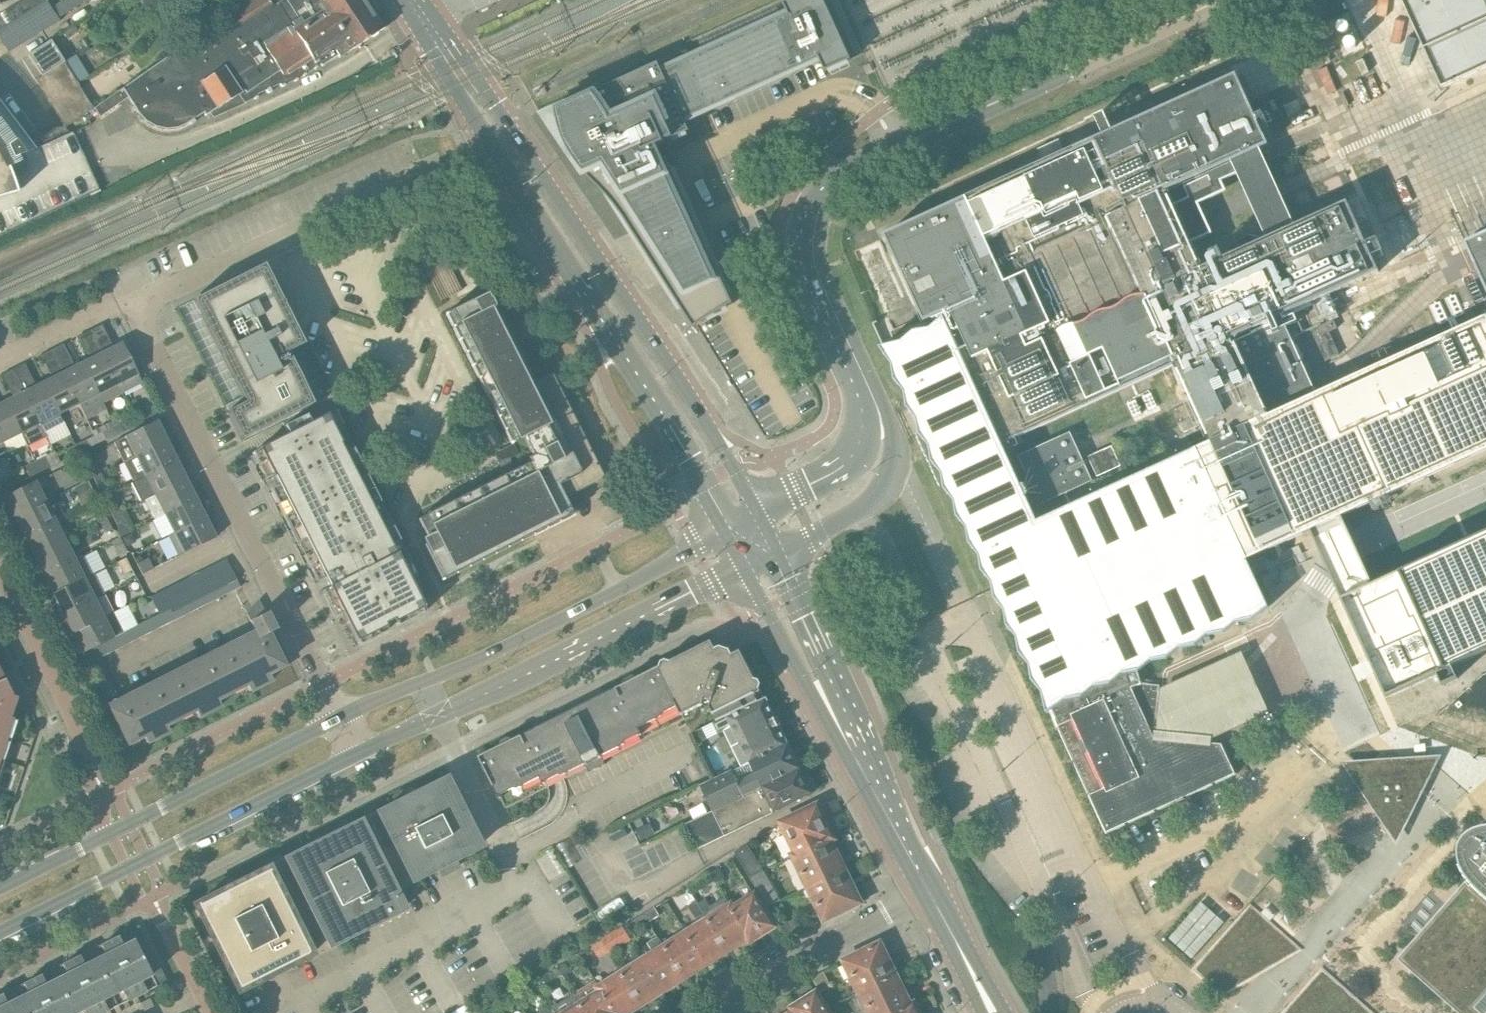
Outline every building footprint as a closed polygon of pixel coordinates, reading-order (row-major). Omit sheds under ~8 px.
[(47,0),(41,4),(35,8),(29,11),(24,15),(18,19),(12,23),(7,26),(2,29),(0,30),(0,57),(59,20),(47,0)] [(24,15),(29,11),(23,0),(17,4),(24,15)] [(35,8),(30,0),(23,0),(29,11),(35,8)] [(76,6),(72,0),(65,0),(63,1),(69,10),(76,6)] [(370,0),(255,0),(221,22),(161,63),(94,108),(100,117),(128,97),(134,106),(131,108),(133,110),(135,109),(138,113),(140,116),(142,118),(145,120),(147,122),(150,124),(153,125),(156,127),(159,128),(162,128),(165,129),(169,129),(172,129),(175,128),(178,127),(181,126),(184,125),(187,124),(191,121),(193,123),(196,121),(194,119),(204,112),(205,114),(205,115),(238,94),(244,103),(255,98),(255,99),(258,97),(259,96),(258,93),(266,90),(267,92),(269,92),(272,91),(271,91),(273,90),(271,87),(280,83),(281,86),(282,86),(283,86),(285,85),(285,84),(295,80),(295,81),(298,79),(299,78),(303,75),(304,76),(306,74),(315,68),(315,69),(318,67),(317,66),(321,64),(322,66),(338,56),(339,57),(387,26),(370,0)] [(694,328),(733,303),(667,157),(664,159),(663,157),(668,155),(663,144),(690,131),(682,113),(697,106),(700,114),(722,104),(722,103),(730,100),(808,65),(808,64),(820,59),(826,72),(852,60),(825,0),(790,0),(784,3),(789,14),(689,60),(684,50),(573,101),(573,102),(565,106),(565,107),(557,110),(558,117),(559,120),(560,126),(562,132),(563,135),(565,140),(565,141),(567,145),(569,150),(571,154),(574,158),(577,163),(580,167),(583,171),(586,174),(587,173),(588,173),(587,172),(594,169),(598,174),(597,176),(596,177),(596,178),(596,179),(596,180),(597,181),(597,182),(598,183),(599,183),(600,183),(601,184),(602,183),(603,183),(617,205),(616,205),(694,328)] [(1423,48),(1485,19),(1485,0),(1401,0),(1423,48)] [(69,10),(63,1),(52,8),(57,17),(69,10)] [(24,15),(17,4),(11,8),(18,19),(24,15)] [(18,19),(11,8),(5,11),(12,23),(18,19)] [(36,82),(65,63),(61,56),(50,40),(28,55),(41,76),(35,80),(36,82)] [(1295,225),(1260,148),(1268,144),(1236,75),(886,235),(929,331),(890,349),(877,320),(873,323),(886,351),(887,351),(1107,832),(1236,774),(1222,744),(1155,738),(1161,685),(1142,683),(1137,667),(1211,633),(1269,607),(1252,568),(1253,567),(1254,566),(1254,565),(1254,564),(1254,563),(1254,562),(1254,561),(1265,556),(1266,557),(1267,558),(1267,559),(1268,560),(1269,560),(1271,561),(1272,561),(1273,561),(1275,561),(1276,561),(1277,560),(1278,560),(1279,559),(1280,558),(1281,557),(1281,556),(1282,555),(1282,554),(1282,552),(1282,551),(1282,550),(1279,545),(1310,531),(1318,549),(1341,598),(1386,697),(1485,652),(1485,532),(1373,583),(1350,534),(1342,516),(1485,450),(1485,316),(1317,393),(1287,328),(1299,323),(1295,315),(1284,320),(1281,315),(1379,270),(1347,201),(1295,225)] [(1258,114),(1262,113),(1266,122),(1283,114),(1273,91),(1252,101),(1258,114)] [(54,140),(68,134),(65,129),(66,129),(64,126),(62,127),(59,127),(57,127),(55,128),(53,128),(50,129),(49,130),(54,140)] [(45,144),(54,140),(49,130),(48,130),(46,130),(44,131),(42,132),(40,133),(45,144)] [(30,139),(37,148),(45,144),(40,133),(38,134),(34,137),(30,139)] [(8,146),(14,159),(24,154),(15,141),(8,146)] [(19,194),(18,190),(15,183),(13,177),(12,173),(10,169),(7,162),(3,156),(1,152),(4,149),(0,143),(0,199),(19,194)] [(1358,198),(1348,202),(1358,223),(1368,219),(1358,198)] [(1464,243),(1485,291),(1485,233),(1464,243)] [(264,264),(193,299),(244,402),(228,411),(242,439),(313,404),(287,352),(304,344),(264,264)] [(489,298),(487,295),(483,297),(482,295),(446,314),(512,443),(525,437),(533,454),(527,457),(529,461),(426,512),(427,514),(418,518),(427,538),(424,539),(426,543),(424,545),(442,580),(573,514),(565,497),(604,478),(551,373),(534,381),(497,306),(495,307),(490,297),(489,298)] [(40,354),(50,373),(74,361),(64,342),(40,354)] [(122,342),(103,352),(123,392),(142,382),(122,342)] [(104,402),(123,392),(103,352),(84,362),(104,402)] [(84,362),(64,371),(80,402),(87,418),(106,408),(103,402),(104,402),(84,362)] [(45,381),(60,412),(80,402),(64,371),(45,381)] [(45,381),(25,391),(45,431),(65,421),(60,412),(45,381)] [(25,391),(5,401),(26,443),(28,445),(47,436),(45,431),(25,391)] [(0,404),(0,437),(7,450),(8,452),(26,443),(5,401),(0,404)] [(380,634),(404,622),(433,608),(402,545),(350,442),(330,401),(282,425),(286,432),(251,450),(268,484),(318,582),(351,649),(380,634)] [(1186,403),(1173,409),(1179,424),(1193,418),(1186,403)] [(158,412),(154,405),(144,410),(147,417),(158,412)] [(126,419),(115,425),(118,432),(130,426),(126,419)] [(124,461),(166,439),(157,420),(114,442),(124,461)] [(115,425),(95,435),(99,441),(109,437),(118,432),(115,425)] [(1017,455),(1040,504),(1093,480),(1071,431),(1017,455)] [(99,441),(95,435),(76,444),(79,451),(90,446),(99,441)] [(166,439),(124,461),(134,480),(176,459),(171,448),(176,446),(172,437),(172,436),(166,439)] [(69,456),(79,451),(76,444),(65,449),(69,456)] [(1121,466),(1112,445),(1089,456),(1098,476),(1121,466)] [(48,458),(37,464),(40,470),(51,465),(48,458)] [(134,480),(132,481),(143,501),(145,499),(192,476),(187,468),(182,470),(176,459),(134,480)] [(88,465),(94,475),(101,472),(96,462),(88,465)] [(40,470),(37,464),(27,469),(30,475),(40,470)] [(81,482),(88,478),(83,468),(75,471),(81,482)] [(94,475),(103,495),(111,492),(101,472),(94,475)] [(18,473),(0,482),(0,487),(1,489),(21,480),(18,473)] [(4,497),(13,515),(46,499),(41,489),(50,485),(45,476),(4,497)] [(192,476),(145,499),(154,518),(195,497),(190,487),(196,484),(192,476)] [(81,482),(72,486),(82,506),(98,498),(88,478),(81,482)] [(111,492),(103,495),(113,515),(120,511),(111,492)] [(154,518),(152,519),(162,538),(169,535),(211,515),(211,514),(207,506),(201,509),(195,497),(154,518)] [(46,499),(13,515),(23,535),(56,519),(63,515),(58,506),(51,510),(46,499)] [(100,521),(108,517),(102,506),(94,510),(100,521)] [(120,511),(113,515),(118,525),(117,530),(119,535),(129,530),(120,511)] [(215,523),(211,515),(169,535),(179,556),(216,537),(210,525),(215,523)] [(113,528),(108,517),(100,521),(105,532),(113,528)] [(33,554),(66,538),(56,519),(23,535),(33,554)] [(131,532),(123,536),(127,546),(132,543),(134,536),(131,532)] [(127,551),(119,537),(111,541),(118,556),(127,551)] [(33,555),(28,558),(32,566),(38,564),(42,573),(75,557),(66,538),(33,554),(33,555)] [(75,557),(42,573),(49,586),(43,588),(48,597),(53,594),(52,593),(85,577),(90,574),(81,554),(75,557)] [(154,568),(148,557),(136,563),(142,574),(154,568)] [(216,564),(225,583),(236,577),(226,558),(216,564)] [(205,569),(214,588),(225,583),(216,564),(205,569)] [(214,588),(205,569),(194,574),(204,594),(214,588)] [(53,594),(48,597),(52,605),(57,602),(62,612),(95,597),(104,592),(94,572),(90,574),(85,577),(52,593),(53,594)] [(184,580),(193,599),(204,594),(194,574),(184,580)] [(123,631),(82,652),(107,701),(115,697),(96,659),(240,586),(236,577),(225,583),(214,588),(204,594),(193,599),(182,605),(172,610),(171,607),(158,613),(123,631)] [(173,585),(182,605),(193,599),(184,580),(173,585)] [(182,605),(173,585),(150,597),(158,613),(171,607),(172,610),(182,605)] [(95,597),(62,612),(68,624),(63,627),(66,634),(104,615),(95,597)] [(258,637),(111,711),(128,744),(284,665),(268,633),(274,630),(266,613),(258,605),(247,615),(258,637)] [(104,615),(66,634),(71,644),(76,641),(82,652),(123,631),(113,611),(105,616),(104,615)] [(660,667),(683,713),(703,703),(711,705),(719,721),(765,697),(747,663),(741,666),(734,653),(729,656),(718,652),(715,647),(702,653),(699,647),(660,667)] [(683,713),(660,667),(479,757),(499,795),(515,787),(518,788),(541,777),(547,789),(555,784),(587,768),(589,774),(609,764),(607,759),(686,718),(683,713)] [(9,718),(12,720),(13,718),(4,715),(11,695),(0,691),(0,745),(9,718)] [(719,721),(715,722),(719,731),(725,729),(743,765),(750,761),(750,762),(788,744),(777,721),(765,698),(764,699),(763,698),(765,698),(765,697),(719,721)] [(743,765),(701,785),(713,811),(763,786),(763,785),(799,767),(788,744),(750,762),(750,761),(743,765)] [(1433,760),(1350,766),(1396,835),(1411,805),(1412,806),(1420,791),(1419,790),(1433,760)] [(763,785),(763,786),(776,811),(812,793),(799,767),(763,785)] [(401,801),(379,812),(413,879),(435,868),(436,867),(440,875),(459,865),(456,857),(457,857),(479,846),(446,779),(423,790),(421,791),(410,791),(404,800),(401,801)] [(713,811),(687,824),(689,829),(698,848),(699,849),(776,811),(763,786),(713,811)] [(794,856),(829,839),(830,840),(833,838),(817,805),(799,814),(783,822),(791,838),(798,853),(794,855),(794,856)] [(403,908),(360,822),(347,828),(346,825),(298,849),(300,852),(287,858),(330,945),(403,908)] [(650,823),(636,829),(642,841),(656,833),(650,823)] [(1462,868),(1464,873),(1467,879),(1471,884),(1404,959),(1466,1012),(1485,1012),(1485,828),(1484,829),(1479,830),(1476,831),(1471,834),(1468,836),(1465,839),(1463,842),(1461,846),(1460,849),(1460,854),(1460,859),(1460,863),(1462,868)] [(794,856),(809,887),(844,870),(830,840),(829,839),(794,856)] [(750,877),(763,869),(747,844),(735,852),(750,877)] [(725,878),(719,867),(710,872),(717,883),(725,878)] [(229,881),(222,891),(195,904),(238,991),(311,954),(268,868),(241,881),(229,881)] [(771,882),(763,869),(750,877),(769,907),(772,906),(775,904),(764,886),(771,882)] [(860,902),(844,870),(809,887),(825,919),(860,902)] [(733,899),(729,901),(753,939),(774,925),(753,893),(736,904),(733,899)] [(699,902),(729,949),(748,936),(751,940),(753,939),(729,901),(726,897),(711,906),(706,898),(699,902)] [(1200,899),(1168,937),(1192,958),(1198,971),(1208,979),(1208,981),(1220,991),(1302,953),(1297,942),(1250,902),(1230,925),(1200,899)] [(707,962),(729,949),(699,902),(698,903),(697,900),(687,906),(696,919),(702,915),(704,919),(687,930),(707,962)] [(645,913),(651,921),(660,915),(655,907),(645,913)] [(640,927),(651,921),(645,913),(635,919),(640,927)] [(780,926),(786,938),(802,930),(796,918),(780,926)] [(0,996),(0,1012),(103,1012),(166,981),(138,927),(0,996)] [(686,976),(707,962),(687,930),(670,941),(667,935),(662,938),(686,976)] [(653,951),(644,957),(664,989),(686,976),(662,938),(660,939),(658,936),(647,943),(653,951)] [(608,952),(601,940),(592,946),(599,958),(608,952)] [(886,957),(880,944),(845,961),(871,1012),(918,1012),(914,1004),(910,1006),(886,957)] [(643,1003),(664,989),(644,957),(626,968),(623,963),(619,966),(643,1003)] [(565,964),(558,968),(563,975),(570,971),(565,964)] [(643,1003),(619,966),(614,968),(618,974),(600,985),(618,1012),(627,1012),(643,1003)] [(1282,1012),(1373,1012),(1321,968),(1282,1012)] [(831,987),(824,972),(812,978),(819,993),(831,987)] [(553,984),(546,974),(537,980),(543,990),(553,984)] [(575,993),(588,1012),(618,1012),(600,985),(597,980),(575,993)] [(531,996),(525,986),(515,992),(521,1002),(531,996)] [(554,1007),(558,1012),(588,1012),(575,993),(554,1007)] [(795,1007),(799,1012),(829,1012),(816,993),(795,1007)]
